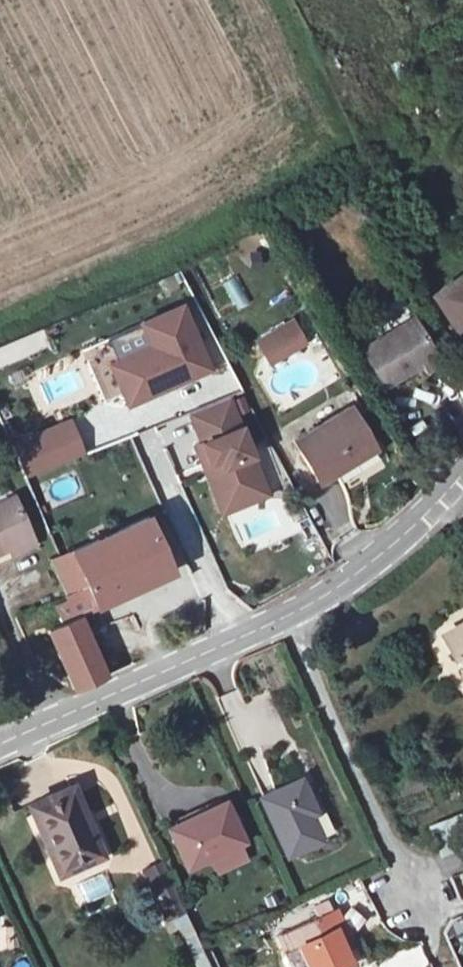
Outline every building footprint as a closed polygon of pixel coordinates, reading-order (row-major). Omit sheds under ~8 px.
[(436,288),(461,327),(462,326),(462,271),(436,288)] [(224,282),(235,309),(250,303),(239,276),(224,282)] [(184,302),(143,319),(152,342),(111,358),(127,399),(156,387),(155,384),(181,374),(182,377),(209,366),(184,302)] [(416,317),(360,342),(379,383),(417,366),(423,379),(441,371),(416,317)] [(294,318),(259,338),(266,351),(302,331),(294,318)] [(302,331),(266,351),(270,358),(306,339),(302,331)] [(233,397),(193,413),(204,443),(200,445),(207,464),(214,461),(229,499),(267,485),(233,397)] [(350,406),(290,441),(317,486),(376,451),(350,406)] [(72,419),(16,440),(30,476),(86,454),(72,419)] [(214,461),(207,464),(222,502),(229,499),(214,461)] [(0,502),(0,555),(36,540),(16,495),(0,502)] [(53,625),(49,627),(74,689),(107,673),(81,617),(176,573),(153,517),(69,555),(56,560),(73,598),(77,607),(50,618),(53,625)] [(445,629),(457,652),(462,649),(462,619),(445,629)] [(95,820),(116,809),(98,772),(76,783),(95,820)] [(308,780),(260,801),(287,863),(325,846),(314,821),(325,817),(308,780)] [(76,786),(33,805),(63,874),(106,855),(76,786)] [(222,798),(163,823),(179,862),(238,837),(222,798)] [(462,842),(462,815),(462,813),(429,827),(439,852),(462,842)] [(148,892),(169,886),(162,864),(142,870),(148,892)] [(72,886),(81,906),(113,893),(104,873),(72,886)] [(346,927),(373,925),(370,884),(352,886),(353,905),(344,906),(346,927)] [(181,911),(163,919),(174,942),(191,934),(181,911)] [(281,934),(295,966),(346,966),(340,954),(344,952),(327,913),(281,934)]
